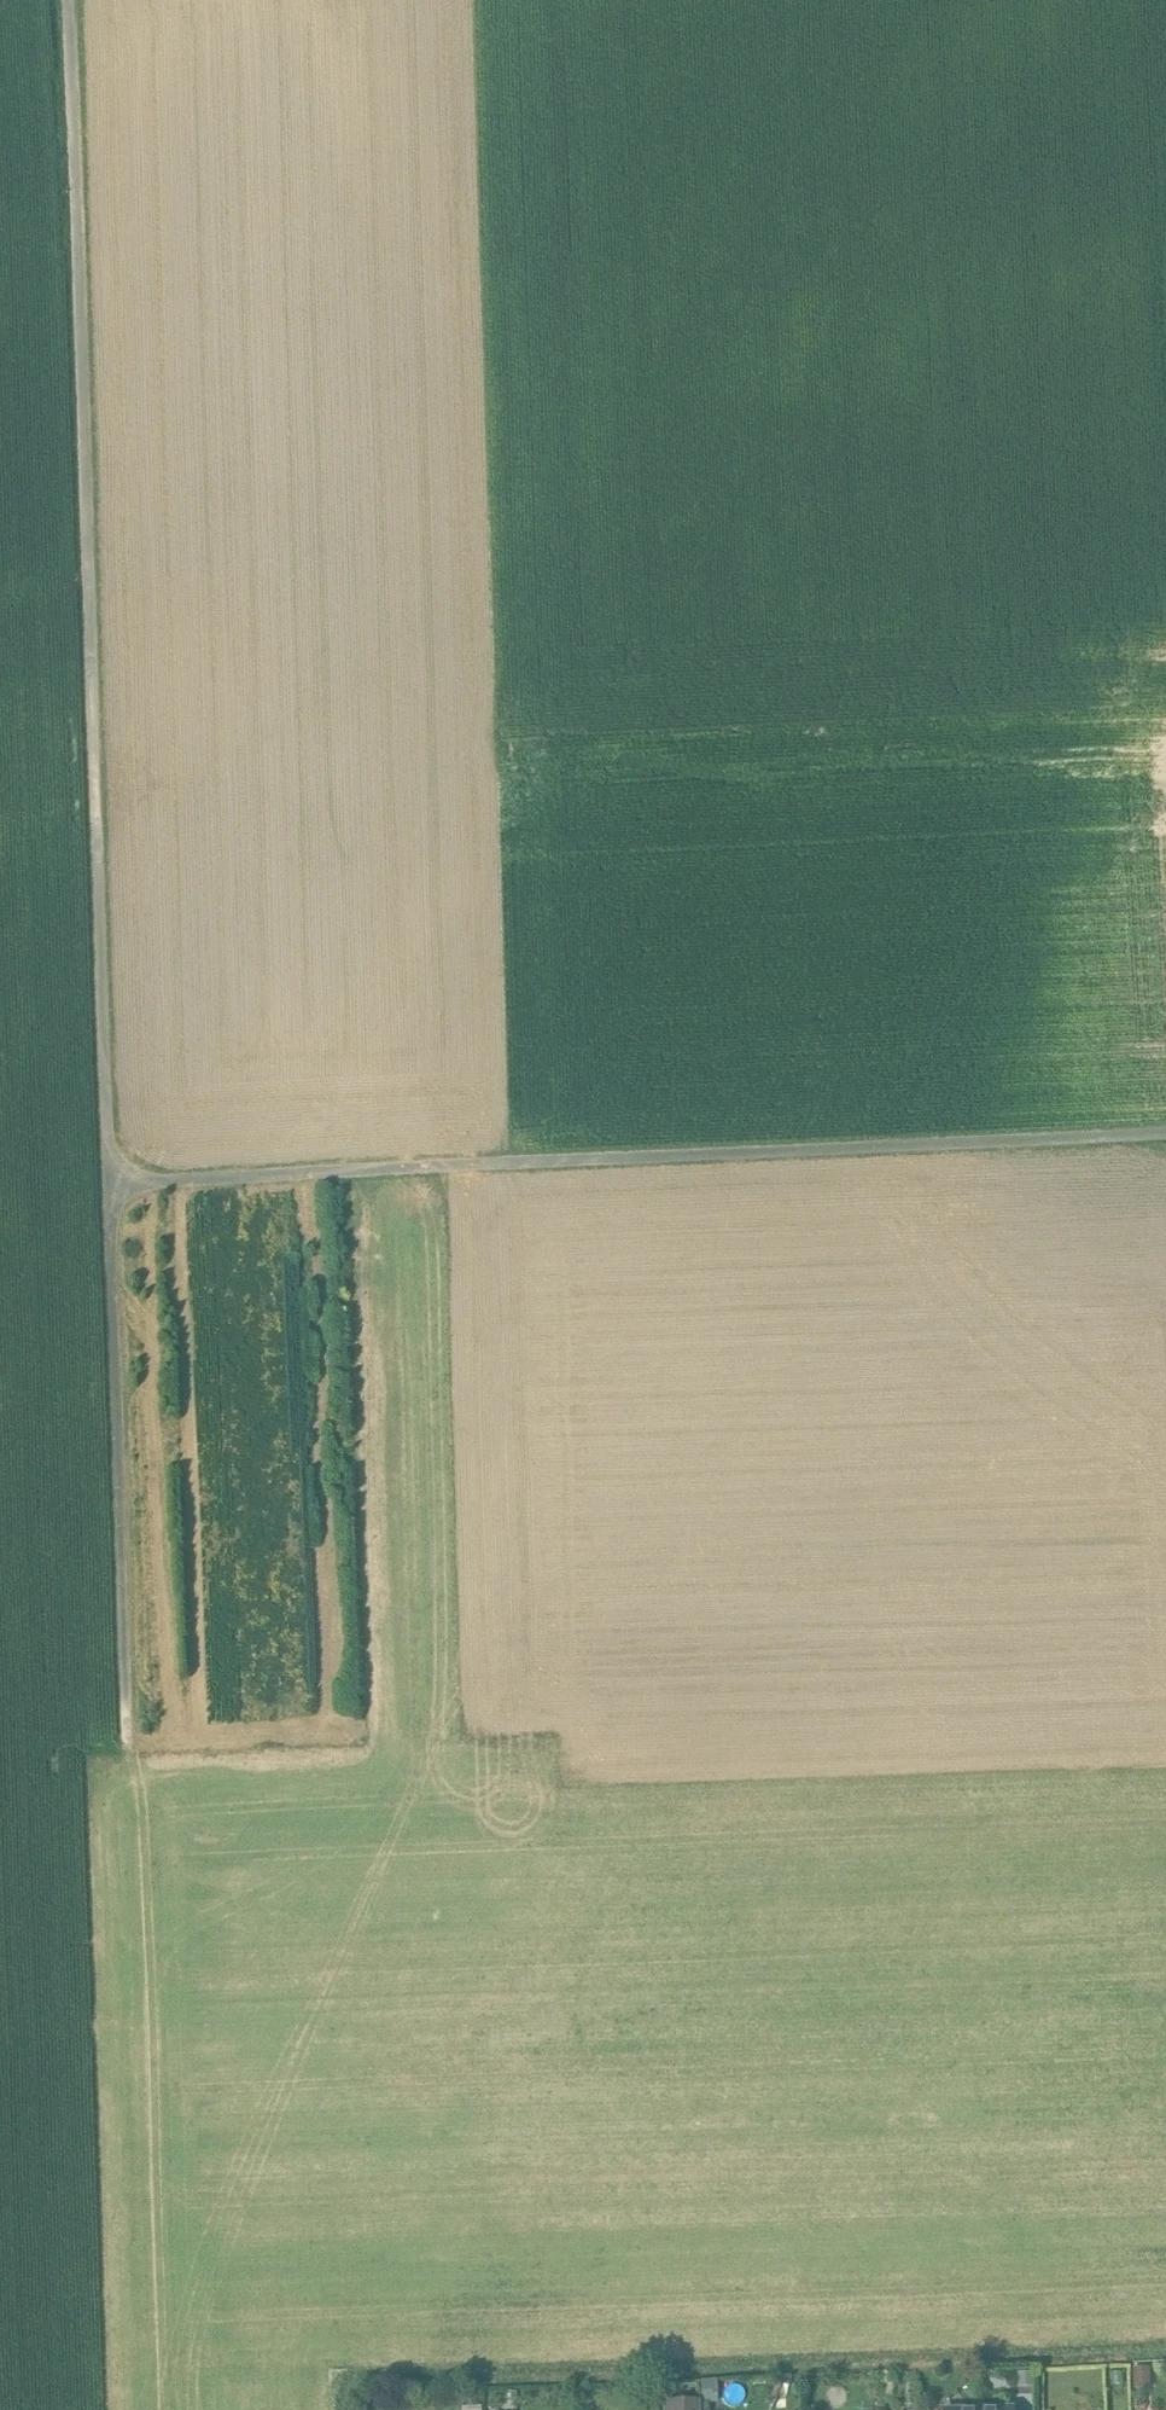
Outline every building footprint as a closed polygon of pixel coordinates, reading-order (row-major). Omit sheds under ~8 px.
[(667,2402),(667,2409),(698,2409),(698,2401),(667,2402)]
